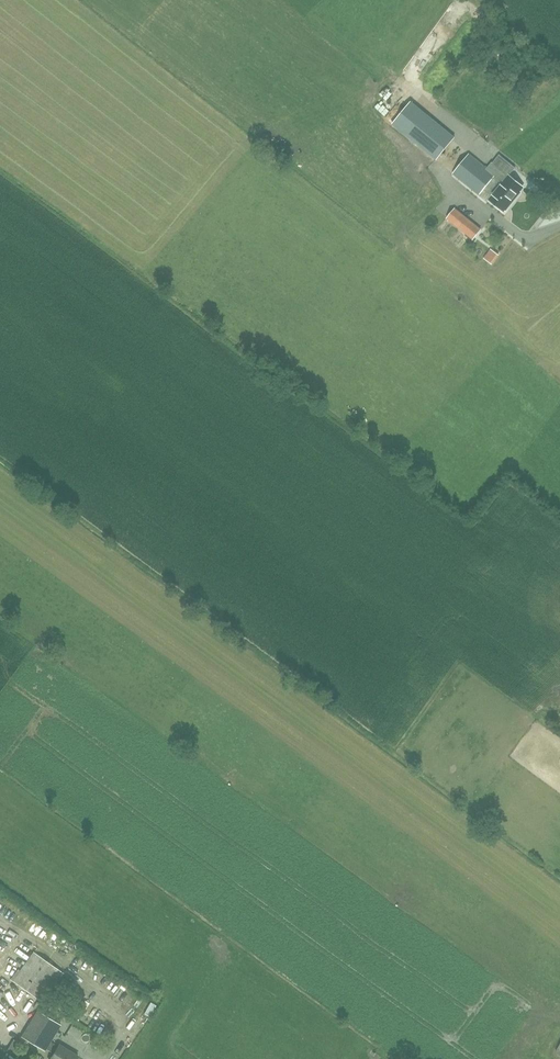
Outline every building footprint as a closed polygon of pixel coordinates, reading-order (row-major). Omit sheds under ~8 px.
[(440,51),(443,42),(431,38),(428,47),(440,51)] [(456,138),(429,116),(412,103),(394,125),(437,160),(456,138)] [(490,204),(492,202),(504,212),(506,210),(507,211),(522,193),(521,192),(524,187),(510,176),(509,177),(493,163),(488,169),(470,155),(454,174),(490,204)] [(473,240),(481,229),(456,209),(448,219),(473,240)] [(492,264),(499,256),(492,250),(486,259),(492,264)] [(40,930),(37,935),(46,941),(49,936),(40,930)] [(23,953),(14,966),(19,969),(27,957),(23,953)] [(35,953),(18,978),(15,982),(44,1002),(64,973),(35,953)] [(36,1018),(24,1037),(47,1051),(48,1049),(56,1053),(52,1058),(78,1058),(80,1056),(61,1045),(60,1046),(52,1042),(62,1025),(39,1012),(36,1018)] [(141,1020),(133,1034),(139,1037),(147,1023),(141,1020)]
